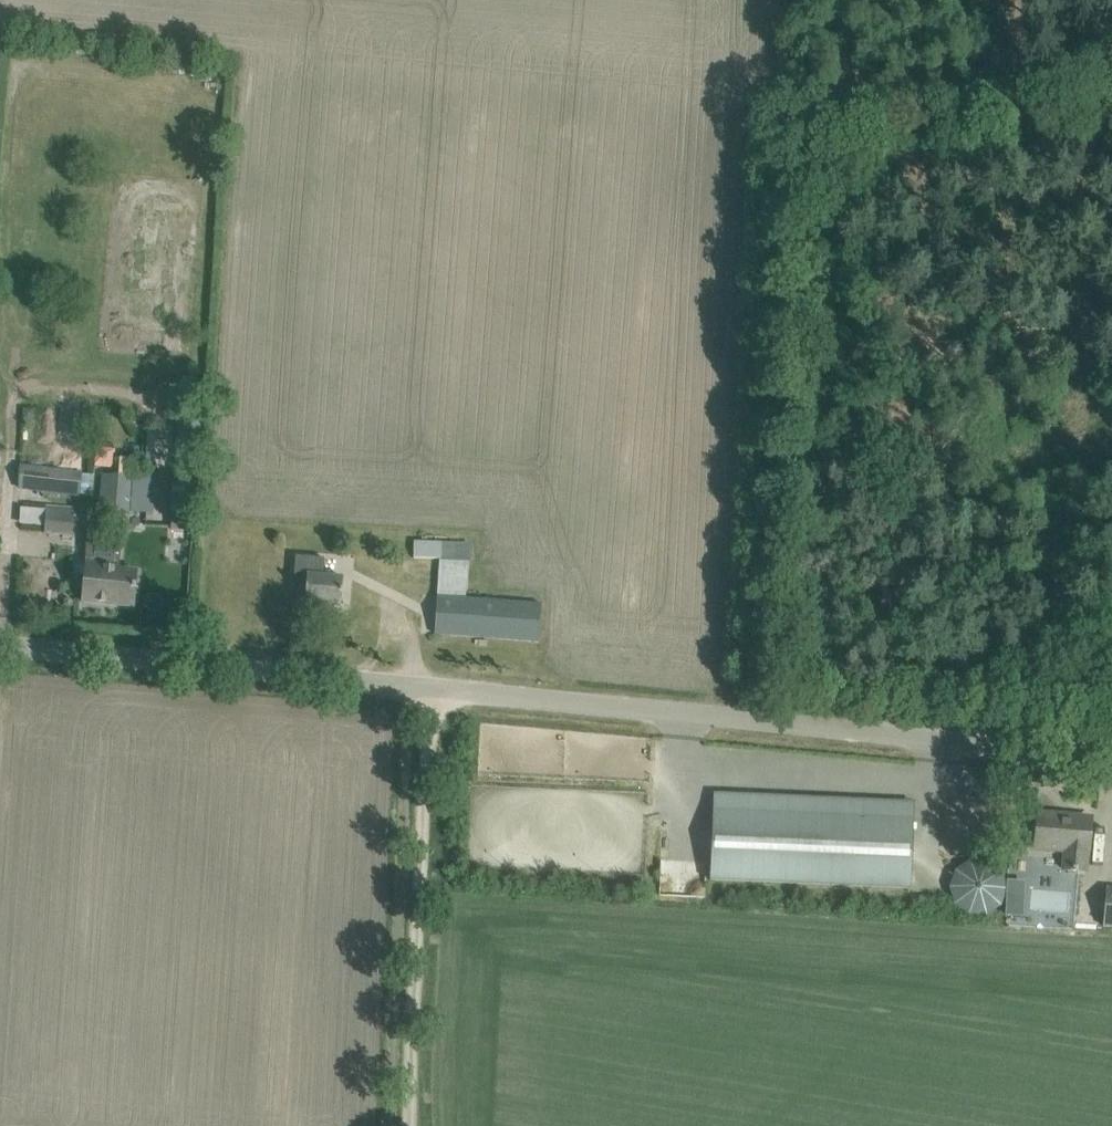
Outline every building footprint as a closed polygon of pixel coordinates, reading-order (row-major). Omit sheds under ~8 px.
[(116,449),(97,446),(95,465),(113,468),(113,474),(102,474),(98,513),(132,516),(135,476),(133,475),(134,458),(115,457),(116,449)] [(82,471),(17,464),(14,487),(79,495),(82,471)] [(47,509),(45,531),(91,534),(94,507),(47,503),(47,509)] [(414,551),(414,557),(440,559),(441,542),(415,541),(414,551)] [(296,556),(294,587),(307,588),(305,604),(309,605),(309,611),(329,613),(330,606),(334,607),(341,607),(342,596),(343,585),(344,575),(324,574),(325,558),(296,556)] [(83,602),(134,607),(136,585),(137,565),(109,563),(87,561),(83,602)] [(437,612),(435,634),(538,642),(540,619),(541,604),(466,599),(438,596),(437,612)] [(875,817),(714,810),(713,810),(710,879),(911,888),(914,819),(913,819),(912,819),(912,828),(874,826),(875,817)] [(1070,818),(1070,816),(1038,814),(1035,848),(1061,850),(1060,870),(1084,872),(1086,852),(1088,852),(1091,818),(1090,818),(1090,819),(1070,818)] [(982,922),(1012,894),(977,856),(947,885),(982,922)] [(1111,927),(1111,887),(1106,886),(1103,926),(1111,927)]
